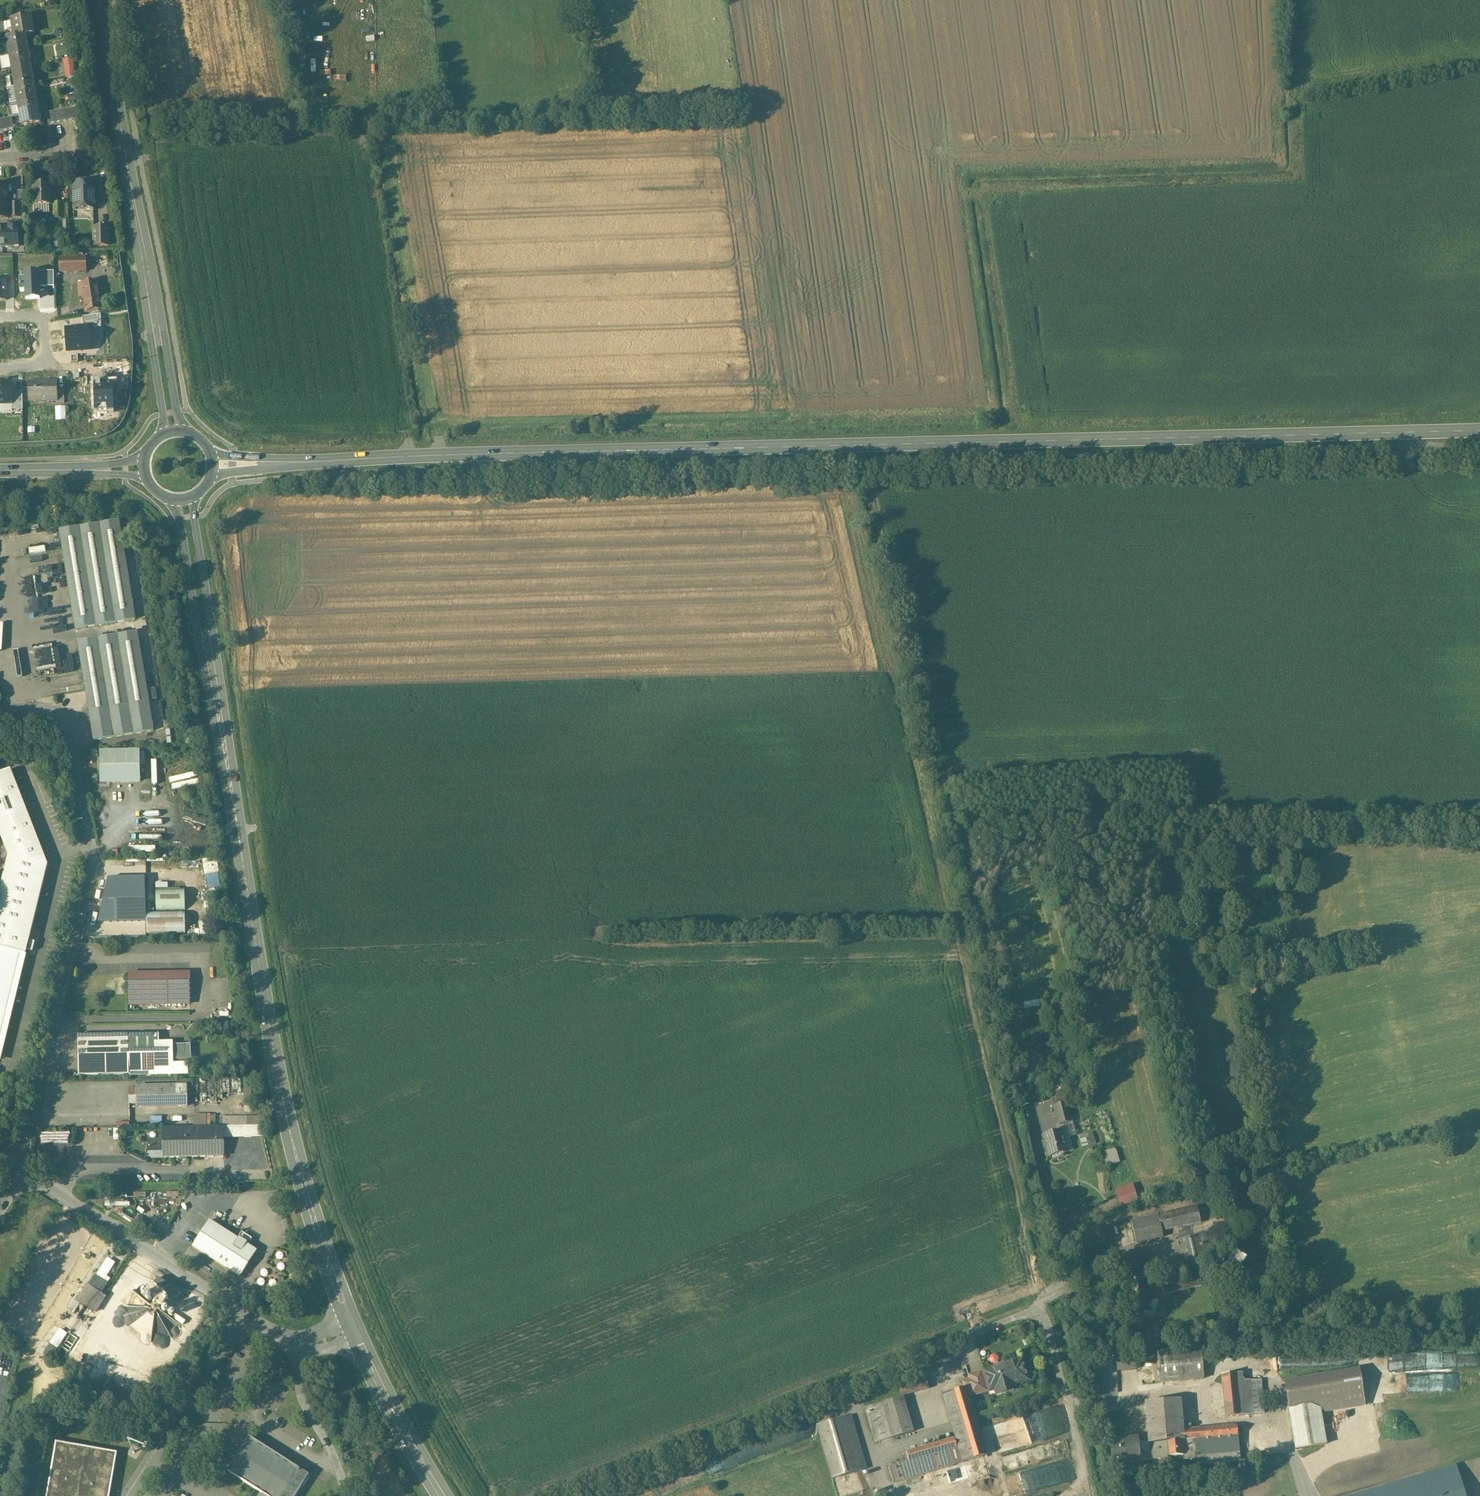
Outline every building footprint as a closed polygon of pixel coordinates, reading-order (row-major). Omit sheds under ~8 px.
[(31,17),(22,19),(21,18),(11,20),(14,36),(26,34),(33,33),(31,17)] [(14,36),(6,37),(7,46),(8,46),(9,53),(8,53),(9,53),(28,50),(26,34),(14,36)] [(28,50),(9,53),(10,61),(11,68),(31,65),(28,50)] [(31,65),(11,68),(14,88),(34,84),(31,65)] [(34,84),(14,88),(17,102),(37,99),(34,84)] [(37,99),(17,102),(19,117),(39,113),(37,99)] [(77,107),(70,108),(72,120),(79,118),(77,107)] [(52,111),(46,112),(48,124),(54,123),(52,111)] [(39,113),(19,117),(21,127),(41,123),(39,113)] [(11,117),(5,118),(7,129),(13,128),(11,117)] [(94,191),(94,183),(73,183),(74,209),(95,209),(94,198),(95,198),(95,191),(94,191)] [(50,184),(33,184),(33,205),(51,205),(51,204),(50,184)] [(0,185),(0,218),(8,218),(7,185),(0,185)] [(19,218),(19,203),(18,203),(11,203),(11,218),(19,218)] [(62,204),(62,203),(54,203),(54,204),(51,204),(54,204),(54,218),(62,218),(62,204)] [(19,248),(18,224),(8,225),(8,230),(0,231),(0,249),(19,248)] [(108,227),(93,228),(94,246),(109,245),(108,227)] [(85,258),(60,259),(60,272),(86,271),(85,258)] [(39,287),(38,272),(25,273),(25,278),(19,279),(20,292),(25,291),(26,299),(39,299),(39,287)] [(53,272),(38,272),(39,287),(53,286),(53,272)] [(96,282),(78,284),(80,295),(83,294),(86,311),(100,309),(96,282)] [(82,317),(83,328),(91,328),(101,328),(100,315),(82,317)] [(83,328),(65,330),(67,352),(92,351),(91,328),(83,328)] [(100,381),(94,381),(95,411),(113,411),(113,383),(100,384),(100,381)] [(5,383),(5,382),(0,382),(0,405),(12,404),(13,404),(12,392),(12,383),(5,383)] [(57,382),(28,383),(29,401),(57,401),(57,390),(57,382)] [(22,392),(12,392),(13,404),(12,404),(12,410),(22,409),(22,392)] [(119,520),(59,530),(62,550),(29,555),(29,556),(62,550),(66,570),(32,575),(33,576),(66,570),(75,630),(135,620),(119,520)] [(137,632),(77,641),(82,671),(49,676),(49,677),(82,671),(85,691),(52,696),(52,697),(85,691),(93,741),(153,731),(137,632)] [(139,783),(139,751),(99,751),(99,783),(139,783)] [(0,774),(0,834),(8,856),(0,890),(0,935),(3,936),(0,946),(0,948),(25,955),(26,950),(32,952),(35,942),(29,941),(47,865),(10,770),(0,774)] [(98,923),(145,922),(145,878),(108,878),(98,923)] [(1,1052),(25,955),(0,948),(0,1052),(1,1052)] [(190,973),(128,974),(129,994),(189,994),(190,993),(190,973)] [(189,994),(129,994),(129,1005),(151,1005),(151,1004),(190,1004),(189,994)] [(128,1034),(78,1035),(78,1075),(129,1074),(128,1034)] [(185,1044),(172,1045),(173,1059),(179,1059),(179,1063),(186,1063),(185,1044)] [(186,1086),(136,1086),(136,1096),(128,1096),(129,1104),(137,1104),(137,1107),(187,1106),(186,1086)] [(1066,1101),(1052,1105),(1057,1124),(1071,1120),(1066,1101)] [(223,1126),(182,1127),(183,1157),(223,1156),(223,1126)] [(183,1157),(182,1127),(163,1127),(163,1145),(163,1158),(183,1157)] [(1060,1130),(1043,1135),(1049,1156),(1065,1152),(1060,1130)] [(163,1158),(163,1145),(150,1146),(148,1148),(148,1156),(150,1158),(163,1158)] [(1102,1152),(1106,1166),(1119,1163),(1115,1148),(1102,1152)] [(1132,1184),(1115,1189),(1120,1207),(1137,1201),(1132,1184)] [(1196,1205),(1157,1213),(1157,1215),(1161,1230),(1199,1221),(1196,1205)] [(1157,1215),(1131,1221),(1135,1241),(1162,1235),(1161,1230),(1157,1215)] [(257,1251),(209,1221),(193,1247),(240,1277),(257,1251)] [(1205,1232),(1180,1238),(1186,1265),(1204,1261),(1203,1254),(1210,1252),(1205,1232)] [(1246,1257),(1235,1251),(1229,1263),(1239,1269),(1246,1257)] [(1139,1254),(1120,1259),(1133,1314),(1144,1312),(1145,1316),(1156,1314),(1155,1312),(1156,1309),(1157,1306),(1158,1302),(1157,1298),(1148,1300),(1143,1278),(1145,1278),(1139,1254)] [(1198,1275),(1162,1283),(1164,1292),(1200,1284),(1198,1275)] [(167,1284),(158,1278),(154,1284),(163,1290),(167,1284)] [(176,1290),(167,1284),(163,1290),(172,1296),(176,1290)] [(88,1286),(78,1301),(94,1311),(104,1296),(88,1286)] [(166,1300),(160,1296),(152,1309),(154,1311),(158,1313),(166,1300)] [(1087,1297),(1079,1299),(1080,1307),(1089,1305),(1087,1297)] [(1264,1326),(1251,1323),(1249,1330),(1262,1334),(1264,1326)] [(1201,1348),(1156,1352),(1159,1382),(1203,1378),(1201,1348)] [(1020,1357),(1002,1362),(1002,1364),(983,1369),(989,1388),(1002,1385),(1003,1389),(1014,1386),(1012,1381),(1026,1377),(1020,1357)] [(1358,1370),(1284,1382),(1289,1409),(1319,1404),(1320,1413),(1364,1405),(1358,1370)] [(1251,1381),(1243,1381),(1242,1373),(1222,1374),(1226,1417),(1254,1414),(1251,1381)] [(924,1375),(898,1382),(902,1396),(928,1388),(924,1375)] [(1261,1380),(1251,1381),(1254,1414),(1264,1413),(1261,1380)] [(967,1387),(947,1393),(958,1429),(959,1428),(969,1460),(986,1455),(977,1423),(977,1422),(967,1387)] [(902,1397),(864,1408),(874,1443),(912,1432),(902,1397)] [(1179,1399),(1161,1401),(1166,1456),(1183,1454),(1181,1429),(1179,1399)] [(1161,1401),(1145,1402),(1149,1441),(1149,1444),(1150,1444),(1151,1460),(1167,1458),(1166,1456),(1161,1401)] [(1319,1404),(1289,1409),(1296,1449),(1326,1444),(1320,1413),(1319,1404)] [(851,1415),(816,1426),(832,1479),(865,1469),(851,1415)] [(1237,1425),(1181,1429),(1183,1454),(1183,1459),(1198,1457),(1198,1464),(1240,1460),(1237,1425)] [(249,1437),(227,1471),(257,1490),(266,1495),(295,1495),(309,1475),(249,1437)] [(953,1439),(905,1453),(908,1461),(888,1467),(892,1483),(953,1466),(948,1451),(956,1448),(953,1439)] [(1137,1440),(1120,1442),(1120,1440),(1110,1440),(1112,1465),(1139,1462),(1139,1461),(1151,1460),(1150,1444),(1149,1444),(1149,1441),(1137,1442),(1137,1440)] [(57,1443),(48,1495),(108,1495),(116,1453),(57,1443)] [(357,1448),(347,1453),(348,1453),(350,1458),(360,1453),(357,1448)] [(1251,1460),(1236,1462),(1239,1484),(1254,1482),(1251,1460)]
